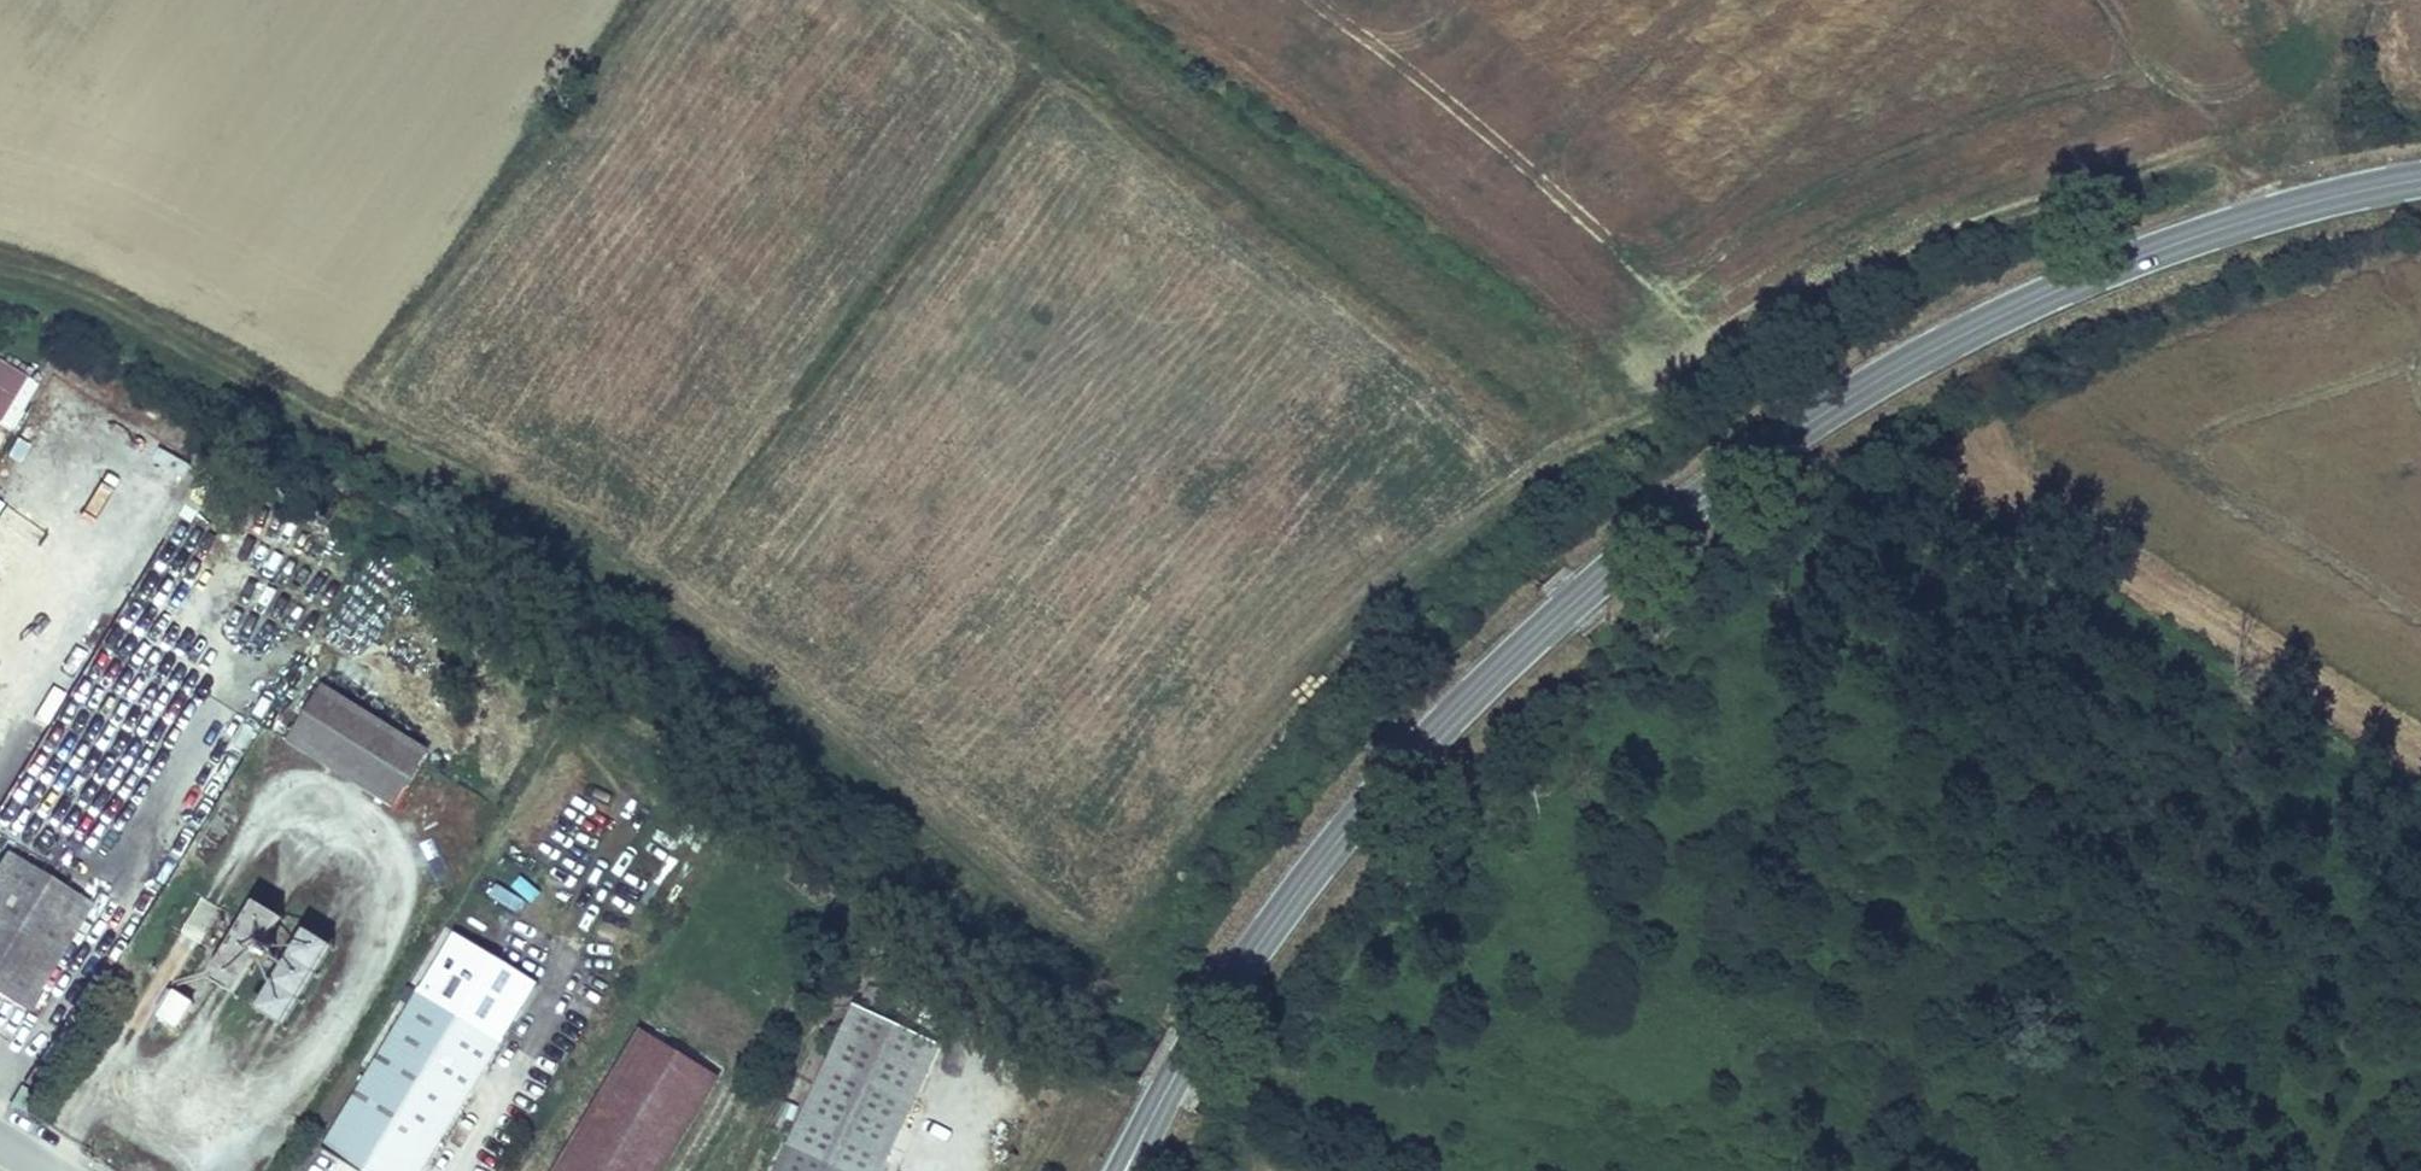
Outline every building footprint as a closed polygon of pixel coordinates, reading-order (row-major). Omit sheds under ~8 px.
[(2,424),(24,367),(0,358),(0,423),(2,424)] [(285,749),(394,813),(428,755),(320,691),(285,749)] [(23,1019),(89,912),(4,859),(0,865),(0,1005),(23,1019)] [(205,944),(220,909),(199,900),(184,935),(205,944)] [(325,906),(307,937),(328,949),(346,918),(325,906)] [(206,988),(232,1004),(278,927),(252,911),(206,988)] [(419,992),(502,1042),(536,985),(454,935),(419,992)] [(254,1017),(281,1032),(329,956),(301,939),(254,1017)] [(418,991),(320,1151),(352,1170),(424,1170),(503,1043),(502,1042),(419,992),(418,991)] [(158,1020),(176,1031),(190,1007),(172,996),(158,1020)] [(850,1012),(777,1170),(886,1170),(940,1053),(850,1012)] [(718,1079),(638,1030),(552,1170),(662,1170),(718,1079)]
